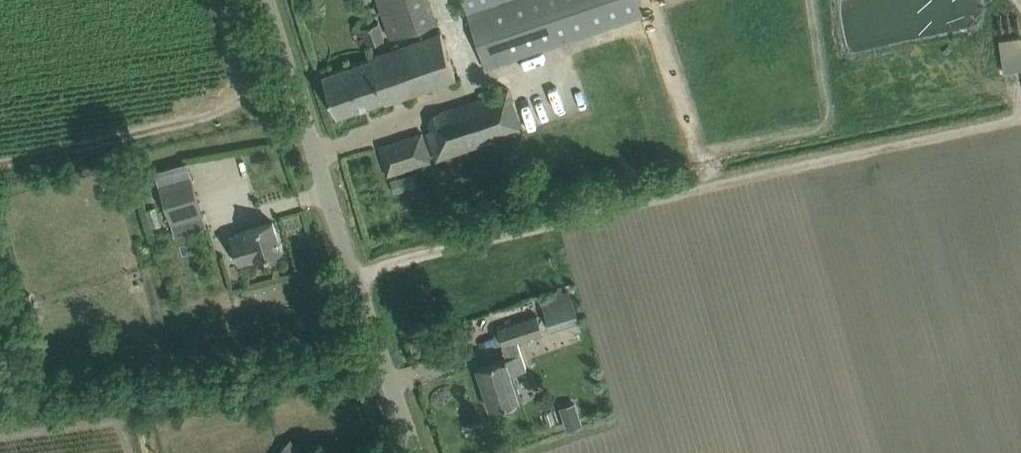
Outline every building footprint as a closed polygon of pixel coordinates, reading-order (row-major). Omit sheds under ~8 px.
[(390,36),(428,23),(439,19),(432,0),(377,0),(390,36)] [(487,68),(642,15),(637,0),(464,0),(487,68)] [(363,26),(369,44),(384,38),(378,21),(375,22),(372,14),(364,16),(367,25),(363,26)] [(386,102),(457,78),(441,32),(400,46),(399,42),(395,43),(396,47),(370,56),(371,59),(323,75),(337,116),(385,99),(386,102)] [(999,40),(1003,71),(1020,68),(1020,37),(999,40)] [(439,121),(429,124),(441,158),(523,133),(509,88),(452,106),(436,111),(439,121)] [(436,158),(427,130),(378,147),(388,175),(436,158)] [(423,174),(396,181),(401,196),(428,189),(423,174)] [(190,175),(158,184),(168,216),(199,206),(190,175)] [(246,230),(230,235),(234,250),(238,263),(255,258),(282,250),(273,221),(246,230)] [(562,299),(543,305),(551,330),(570,323),(562,299)] [(477,367),(479,374),(482,373),(485,380),(481,381),(490,409),(521,399),(513,373),(526,369),(517,341),(543,332),(538,315),(498,328),(503,345),(502,345),(506,358),(477,367)] [(583,407),(569,409),(571,425),(586,423),(583,407)] [(286,452),(306,452),(303,444),(285,450),(286,452)]
